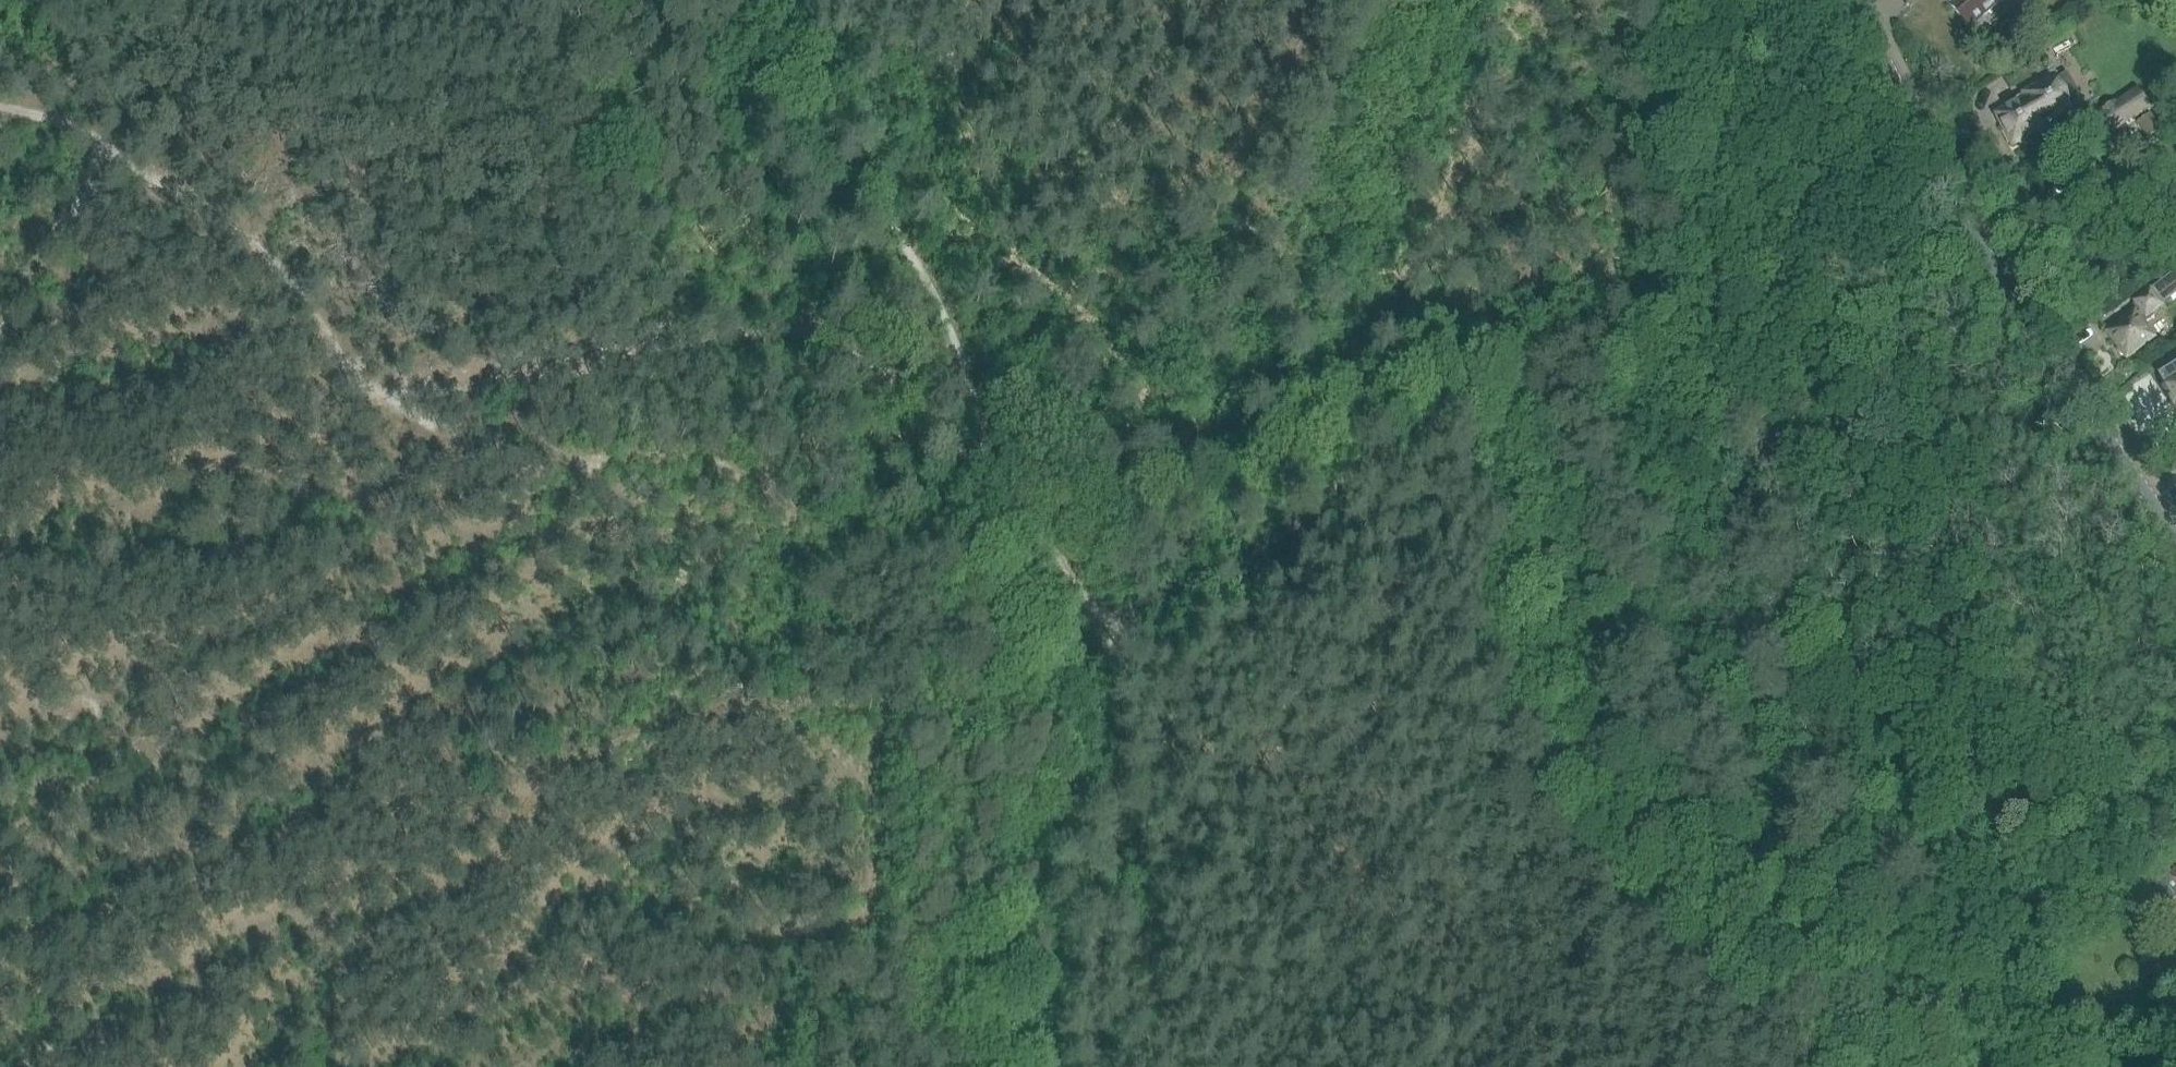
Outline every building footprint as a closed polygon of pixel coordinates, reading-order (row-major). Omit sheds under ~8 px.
[(1978,36),(1990,26),(1984,18),(2005,0),(1947,0),(1978,36)] [(2068,71),(2056,78),(2070,104),(2083,97),(2068,71)] [(2022,93),(2025,99),(2004,111),(2011,124),(2004,128),(2013,145),(2028,136),(2047,126),(2046,125),(2073,110),(2070,104),(2056,78),(2054,75),(2022,93)] [(2084,129),(2078,133),(2083,141),(2088,148),(2124,124),(2139,114),(2150,107),(2138,89),(2127,96),(2120,101),(2119,100),(2082,125),(2084,129)] [(1993,109),(2004,128),(2011,124),(2004,111),(2025,99),(2022,93),(1993,109)] [(2131,123),(2143,140),(2161,127),(2149,110),(2131,123)] [(2115,133),(2089,150),(2096,160),(2101,168),(2103,171),(2129,154),(2128,151),(2138,144),(2126,126),(2115,133)] [(2151,289),(2150,287),(2131,302),(2137,310),(2146,321),(2164,306),(2163,305),(2175,295),(2175,278),(2171,272),(2151,289)] [(2157,337),(2136,311),(2116,325),(2122,333),(2112,341),(2127,360),(2157,337)] [(2106,333),(2112,341),(2122,333),(2116,325),(2106,333)] [(2158,378),(2165,387),(2164,388),(2171,399),(2168,400),(2173,408),(2175,407),(2175,366),(2158,378)] [(2142,896),(2156,914),(2175,898),(2175,870),(2172,874),(2164,864),(2134,886),(2142,896)]
